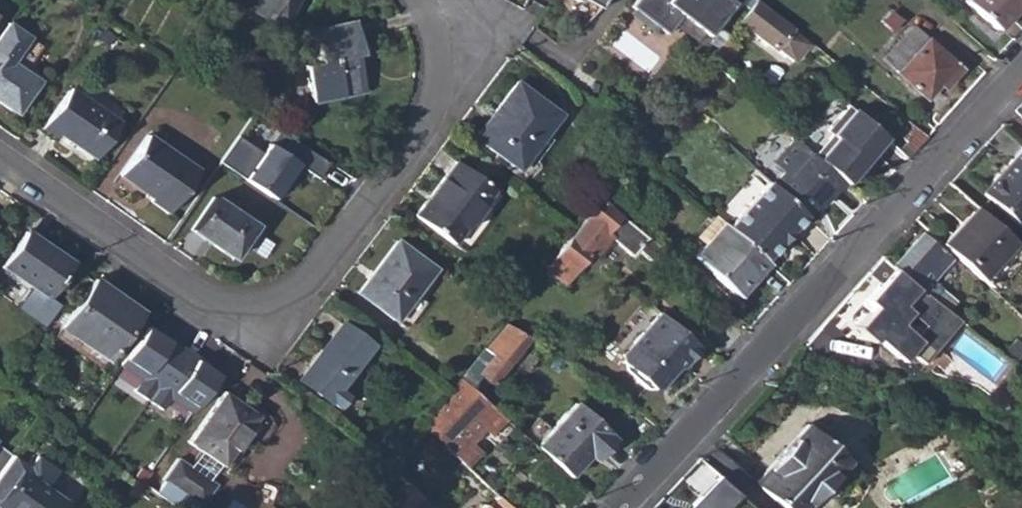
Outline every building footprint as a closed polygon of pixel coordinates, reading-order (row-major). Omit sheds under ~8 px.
[(281,27),(296,0),(232,0),(281,27)] [(605,10),(610,0),(585,0),(605,10)] [(733,4),(728,0),(637,0),(633,5),(666,33),(681,15),(706,37),(733,4)] [(738,21),(776,50),(778,48),(794,62),(808,46),(791,32),(793,29),(757,0),(755,0),(738,21)] [(964,1),(995,30),(1021,0),(965,0),(964,1)] [(364,91),(355,56),(361,54),(354,22),(311,30),(318,62),(305,64),(312,101),(364,91)] [(2,45),(13,29),(6,24),(0,32),(0,43),(2,45)] [(913,26),(883,60),(927,98),(943,79),(948,84),(961,69),(913,26)] [(95,39),(108,47),(115,36),(102,28),(95,39)] [(15,114),(38,81),(22,70),(40,45),(13,29),(2,45),(0,43),(0,103),(15,114)] [(723,41),(709,60),(721,70),(736,50),(723,41)] [(515,81),(473,135),(517,170),(559,114),(515,81)] [(67,87),(38,130),(55,141),(59,135),(95,159),(119,122),(67,87)] [(685,98),(697,109),(707,97),(695,87),(685,98)] [(848,106),(826,129),(831,134),(813,153),(842,180),(846,183),(861,167),(862,161),(884,137),(848,106)] [(902,116),(890,128),(907,142),(904,145),(910,151),(925,135),(902,116)] [(322,180),(334,161),(281,126),(263,153),(238,137),(221,163),(277,200),(300,165),(322,180)] [(146,134),(118,175),(150,197),(148,200),(167,213),(197,169),(146,134)] [(781,172),(770,184),(804,214),(828,189),(831,192),(842,180),(821,161),(809,150),(795,136),(771,161),(781,172)] [(894,145),(905,156),(910,151),(904,145),(898,140),(894,145)] [(1021,230),(1021,146),(1007,163),(1010,166),(1000,177),(996,174),(980,191),(1021,230)] [(455,161),(414,215),(452,244),(493,189),(455,161)] [(996,174),(1000,177),(1010,166),(1007,163),(996,174)] [(767,182),(727,226),(763,259),(804,214),(770,184),(767,182)] [(602,200),(617,213),(619,212),(625,204),(610,190),(602,200)] [(213,197),(190,229),(232,258),(255,226),(213,197)] [(575,230),(544,267),(562,283),(587,251),(593,257),(609,236),(631,253),(636,246),(648,256),(657,246),(629,221),(619,212),(617,213),(602,200),(588,217),(586,215),(575,230)] [(941,243),(980,280),(1014,243),(975,207),(941,243)] [(702,244),(692,255),(737,296),(767,262),(763,259),(727,226),(715,215),(694,237),(702,244)] [(26,231),(1,266),(45,296),(70,261),(26,231)] [(955,301),(940,289),(930,282),(950,259),(922,233),(891,266),(905,277),(943,313),(955,301)] [(395,241),(356,292),(394,320),(432,268),(395,241)] [(930,282),(940,289),(953,269),(953,262),(950,259),(930,282)] [(878,308),(861,327),(898,360),(914,342),(912,340),(923,328),(940,344),(956,326),(943,313),(905,277),(891,294),(890,293),(885,299),(886,300),(879,309),(878,308)] [(119,296),(94,279),(60,328),(105,360),(138,313),(117,298),(119,296)] [(394,320),(403,327),(422,301),(414,294),(394,320)] [(651,391),(695,347),(660,312),(616,356),(651,391)] [(501,322),(457,378),(468,387),(477,377),(490,386),(509,362),(529,374),(537,359),(519,350),(527,339),(501,322)] [(340,324),(298,380),(338,409),(348,396),(338,388),(370,345),(340,324)] [(54,336),(100,367),(105,360),(60,328),(54,336)] [(162,331),(137,367),(183,398),(207,362),(162,331)] [(999,354),(1010,363),(1021,351),(1021,346),(1014,339),(999,354)] [(450,388),(420,426),(466,467),(479,452),(466,440),(479,426),(486,432),(501,416),(468,387),(457,378),(450,388)] [(222,393),(189,442),(201,450),(220,463),(237,441),(245,447),(266,416),(239,398),(236,403),(222,393)] [(574,403),(535,447),(548,458),(569,477),(588,455),(593,449),(598,454),(613,437),(574,403)] [(77,412),(84,417),(90,409),(82,404),(77,412)] [(848,460),(808,425),(754,484),(781,507),(805,507),(848,460)] [(379,442),(388,449),(400,433),(391,427),(379,442)] [(588,455),(593,460),(598,454),(593,449),(588,455)] [(162,479),(165,480),(157,493),(178,507),(194,507),(198,503),(200,505),(214,484),(208,480),(220,463),(201,450),(189,467),(177,459),(162,479)] [(388,467),(373,485),(383,492),(368,507),(431,507),(388,467)] [(0,498),(0,507),(61,507),(66,501),(22,469),(0,498)] [(738,497),(716,476),(685,507),(726,507),(738,497)] [(495,491),(481,507),(516,507),(495,491)]
